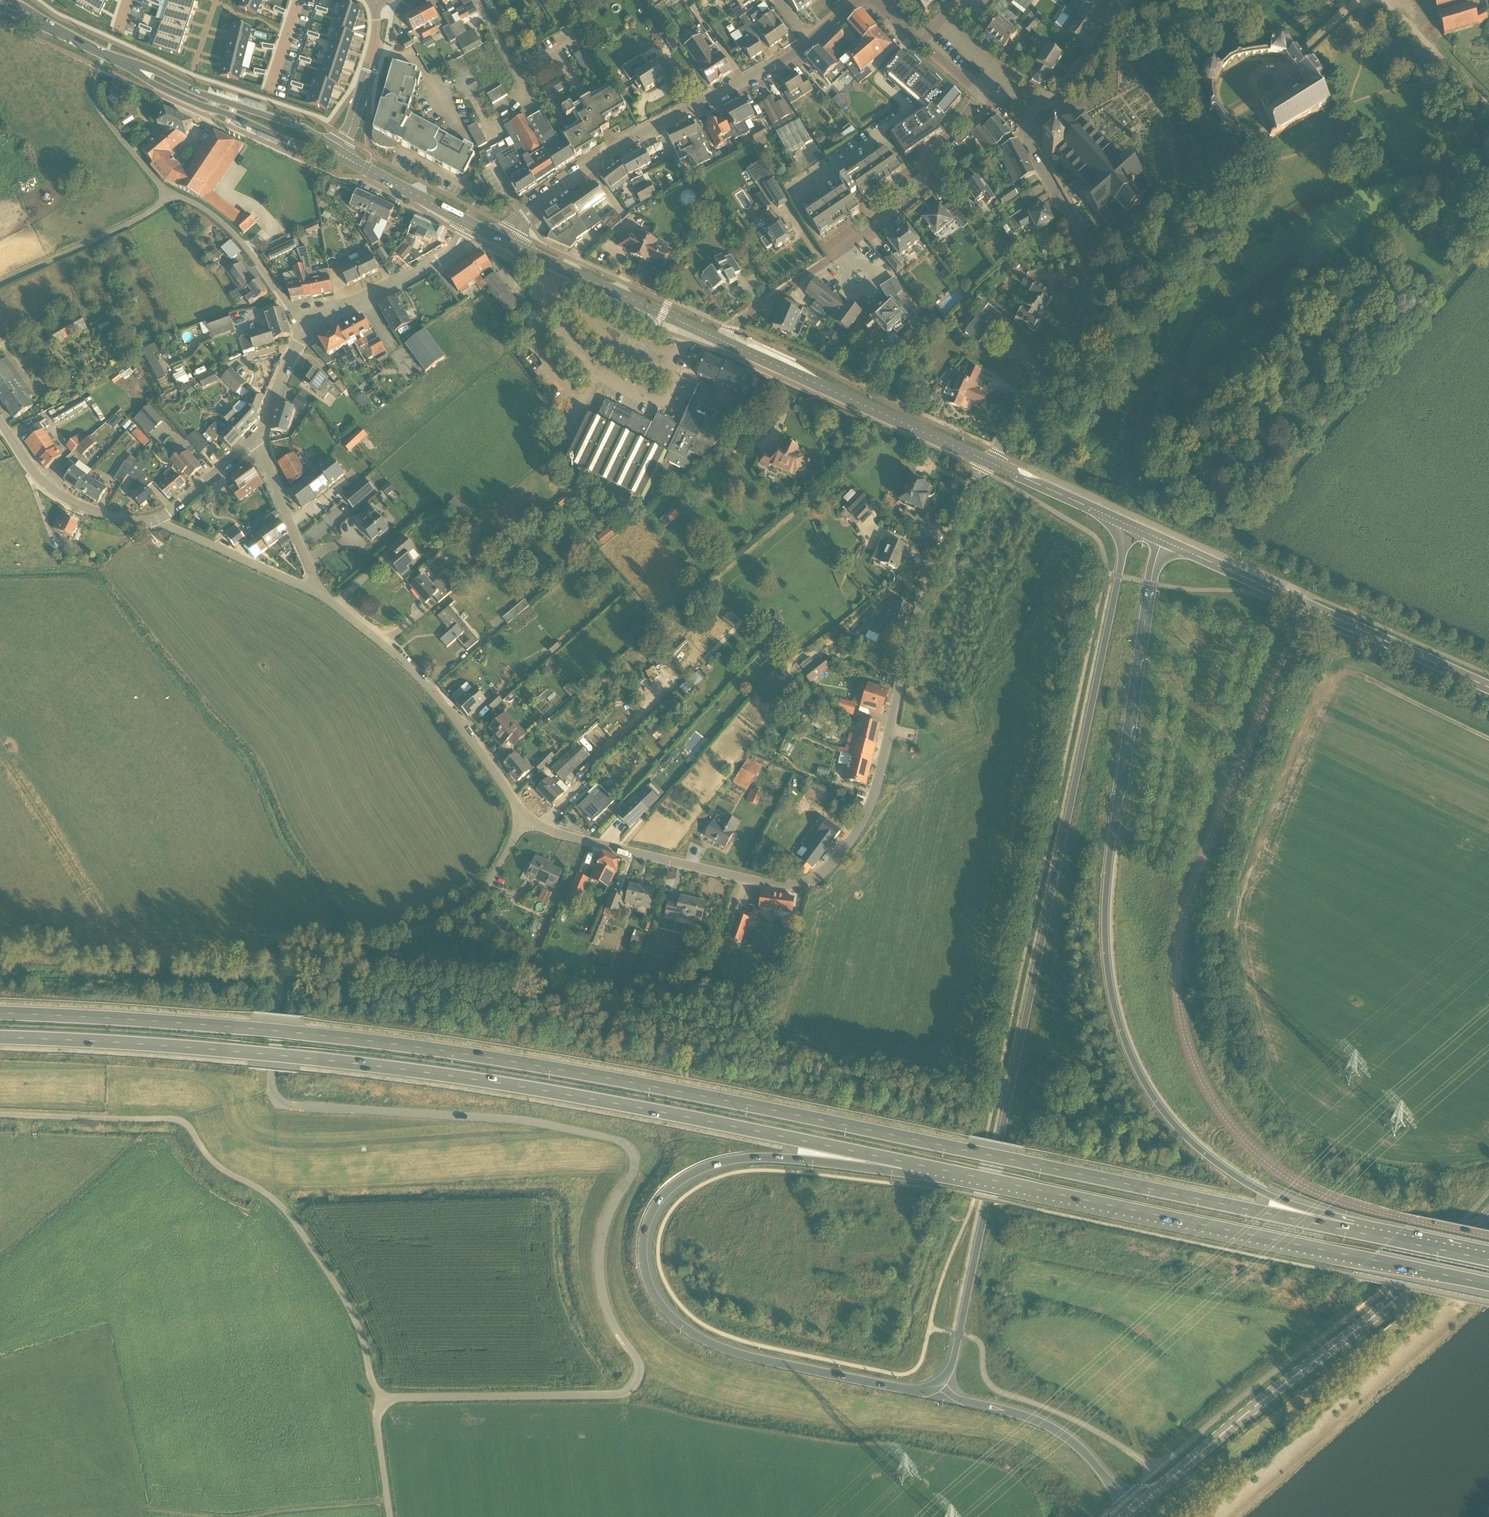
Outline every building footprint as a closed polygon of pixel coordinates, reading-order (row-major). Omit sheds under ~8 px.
[(99,0),(78,0),(76,4),(99,16),(106,4),(99,0)] [(191,14),(196,0),(168,0),(166,6),(191,14)] [(255,0),(242,0),(239,8),(256,16),(262,3),(255,0)] [(454,0),(441,0),(444,5),(445,5),(448,12),(443,15),(449,26),(450,28),(456,24),(452,18),(449,12),(455,9),(451,2),(454,0)] [(464,7),(465,9),(466,11),(467,11),(471,8),(474,14),(477,12),(473,4),(471,0),(461,0),(464,7)] [(495,9),(490,0),(483,0),(490,12),(495,9)] [(657,8),(670,28),(669,28),(674,36),(681,46),(686,54),(689,52),(710,86),(732,72),(693,12),(683,0),(668,0),(657,8)] [(745,16),(745,15),(753,9),(750,5),(756,0),(734,0),(739,7),(734,11),(740,20),(745,16)] [(797,14),(806,7),(811,4),(815,0),(787,0),(797,14)] [(912,0),(912,1),(913,3),(914,4),(916,4),(925,13),(937,0),(912,0)] [(1102,14),(1110,0),(1088,0),(1085,4),(1102,15),(1102,14)] [(1465,0),(1434,0),(1436,8),(1465,0)] [(338,16),(356,22),(361,9),(342,3),(338,16)] [(1084,4),(1078,12),(1076,14),(1078,16),(1077,16),(1093,28),(1102,15),(1085,4),(1084,4)] [(1476,14),(1474,4),(1438,14),(1444,36),(1480,26),(1488,22),(1486,15),(1485,10),(1476,14)] [(431,35),(438,31),(437,28),(441,26),(430,5),(418,11),(431,35)] [(191,14),(166,6),(162,19),(187,27),(191,14)] [(467,11),(466,11),(465,9),(464,7),(457,11),(459,14),(458,14),(462,21),(470,17),(467,11)] [(765,19),(763,15),(762,13),(758,8),(748,15),(754,22),(757,20),(761,17),(779,42),(788,35),(772,14),(765,19)] [(1081,44),(1093,28),(1077,16),(1078,16),(1076,14),(1073,12),(1066,8),(1062,13),(1069,18),(1061,30),(1081,44)] [(431,35),(418,11),(406,18),(413,32),(423,27),(425,31),(421,33),(424,39),(431,35)] [(864,42),(877,29),(861,12),(847,24),(862,41),(864,42)] [(334,29),(355,36),(355,35),(352,34),(356,22),(338,16),(334,29)] [(764,52),(757,40),(761,37),(745,16),(740,20),(745,26),(731,36),(740,51),(744,49),(751,60),(764,52)] [(779,42),(761,17),(757,20),(765,31),(760,35),(770,48),(779,42)] [(157,32),(183,40),(187,27),(162,19),(157,32)] [(1004,50),(1009,44),(1017,35),(999,19),(986,34),(1004,50)] [(1037,26),(1030,20),(1023,28),(1030,34),(1037,26)] [(230,37),(249,41),(252,28),(233,24),(230,37)] [(450,28),(449,26),(443,29),(450,43),(457,40),(450,28)] [(332,42),(350,48),(355,36),(334,29),(336,30),(332,42)] [(892,46),(884,38),(877,29),(864,42),(862,41),(845,54),(847,57),(850,60),(844,65),(849,71),(848,71),(860,84),(872,74),(872,73),(871,74),(866,68),(892,46)] [(468,33),(457,39),(465,54),(482,45),(480,41),(474,30),(468,33)] [(183,40),(157,32),(153,46),(178,54),(183,40)] [(849,71),(844,65),(841,62),(842,61),(832,49),(839,42),(831,35),(819,48),(812,54),(806,60),(808,62),(826,80),(827,79),(833,85),(848,71),(849,71)] [(681,46),(674,36),(667,41),(673,51),(681,46)] [(249,41),(230,37),(227,50),(245,54),(249,41)] [(423,41),(427,49),(435,44),(431,37),(423,41)] [(403,45),(406,49),(413,45),(411,40),(403,45)] [(1280,40),(1276,41),(1273,43),(1271,45),(1270,49),(1270,53),(1255,54),(1254,50),(1251,51),(1252,55),(1240,57),(1239,53),(1236,53),(1237,58),(1233,59),(1229,61),(1227,57),(1224,59),(1227,63),(1218,71),(1215,69),(1212,69),(1208,70),(1205,72),(1203,75),(1202,78),(1203,82),(1205,85),(1208,87),(1211,89),(1210,94),(1211,100),(1212,106),(1206,108),(1208,112),(1214,110),(1222,122),(1218,126),(1221,128),(1225,125),(1237,134),(1234,137),(1237,139),(1239,137),(1242,135),(1247,140),(1242,144),(1245,146),(1249,142),(1251,144),(1278,135),(1329,106),(1315,81),(1322,78),(1312,62),(1307,65),(1303,60),(1297,53),(1289,45),(1288,45),(1286,42),(1283,40),(1280,40)] [(350,48),(332,42),(328,55),(346,61),(350,48)] [(1043,53),(1041,51),(1042,50),(1034,45),(1031,50),(1041,56),(1036,64),(1052,74),(1063,57),(1047,47),(1043,53)] [(604,46),(594,53),(605,68),(614,60),(604,46)] [(245,54),(227,50),(224,63),(242,67),(245,54)] [(597,73),(583,50),(574,55),(585,73),(589,71),(592,75),(597,73)] [(346,61),(328,55),(324,67),(342,73),(346,61)] [(947,89),(945,91),(943,94),(938,90),(941,87),(934,82),(928,76),(926,79),(922,75),(917,71),(920,69),(913,63),(907,57),(905,60),(900,56),(885,73),(896,83),(906,92),(917,101),(928,111),(926,112),(890,137),(904,158),(912,152),(909,149),(913,146),(916,150),(927,142),(940,133),(937,129),(943,122),(942,121),(957,104),(952,100),(955,97),(947,89)] [(649,68),(641,57),(626,67),(633,78),(635,76),(639,81),(635,84),(639,90),(642,87),(645,92),(665,80),(672,74),(667,67),(662,60),(655,64),(649,68)] [(842,61),(841,62),(844,65),(850,60),(847,57),(842,61)] [(419,85),(422,75),(416,74),(417,69),(393,62),(373,130),(375,130),(373,135),(374,140),(377,144),(381,146),(385,147),(390,146),(393,143),(394,141),(403,145),(463,177),(475,155),(471,153),(474,148),(464,143),(463,145),(412,118),(413,117),(408,114),(416,85),(419,85)] [(242,67),(224,63),(220,76),(239,80),(242,67)] [(342,73),(324,67),(320,79),(318,79),(317,79),(338,86),(342,73)] [(799,80),(795,74),(782,83),(788,92),(785,94),(791,104),(813,90),(804,76),(799,80)] [(338,86),(317,79),(313,91),(332,97),(335,85),(338,86)] [(547,99),(566,88),(560,79),(542,89),(547,99)] [(497,89),(503,99),(508,96),(502,86),(497,89)] [(626,109),(613,87),(593,99),(591,97),(580,103),(585,112),(577,116),(582,125),(562,137),(575,159),(582,155),(583,155),(590,151),(590,149),(597,145),(594,140),(598,138),(600,139),(603,136),(601,133),(609,128),(605,121),(612,117),(613,118),(620,114),(619,113),(626,109)] [(503,99),(497,89),(492,92),(498,101),(503,99)] [(332,97),(313,91),(309,105),(327,110),(332,97)] [(498,101),(492,92),(488,95),(493,104),(498,101)] [(838,95),(832,101),(839,109),(846,103),(838,95)] [(728,126),(736,139),(750,132),(745,123),(754,118),(744,99),(725,110),(733,124),(728,126)] [(765,111),(769,120),(788,155),(811,142),(799,120),(796,122),(785,100),(765,111)] [(566,118),(574,113),(569,105),(561,110),(566,118)] [(1004,120),(1003,121),(1010,131),(1018,125),(1006,108),(999,113),(1004,120)] [(186,139),(193,124),(165,111),(158,126),(167,130),(163,133),(146,149),(143,145),(140,148),(153,164),(151,166),(166,181),(198,197),(206,203),(235,161),(244,147),(215,133),(189,171),(180,167),(168,153),(185,138),(186,139)] [(536,184),(537,184),(555,171),(527,120),(521,111),(503,122),(505,126),(515,146),(528,170),(536,184)] [(553,134),(541,112),(527,120),(555,171),(575,159),(562,137),(559,131),(553,134)] [(1090,123),(1083,115),(1080,112),(1073,118),(1072,118),(1052,136),(1041,146),(1052,157),(1054,156),(1056,155),(1061,161),(1060,162),(1067,170),(1069,169),(1074,175),(1073,176),(1081,186),(1076,191),(1080,195),(1080,196),(1098,216),(1098,215),(1110,228),(1122,217),(1123,219),(1126,216),(1128,218),(1142,205),(1140,203),(1143,201),(1140,197),(1152,186),(1142,176),(1143,176),(1125,156),(1124,156),(1120,151),(1115,156),(1106,146),(1105,147),(1099,141),(1101,140),(1093,132),(1092,133),(1086,127),(1088,126),(1088,125),(1090,123)] [(997,118),(994,114),(971,133),(972,134),(970,136),(975,142),(977,140),(987,152),(996,144),(996,145),(1010,133),(998,118),(997,118)] [(734,138),(723,118),(717,121),(715,120),(711,122),(711,125),(710,125),(715,134),(713,135),(716,140),(713,141),(717,148),(726,143),(725,142),(734,138)] [(717,163),(701,129),(697,120),(667,134),(680,161),(679,161),(687,179),(717,163)] [(476,146),(485,143),(477,123),(469,126),(476,146)] [(751,134),(755,142),(765,136),(768,135),(764,127),(751,134)] [(1019,182),(1035,174),(1017,139),(1002,147),(1019,182)] [(509,180),(528,170),(515,146),(496,157),(509,180)] [(482,169),(491,164),(484,151),(479,153),(481,159),(482,169)] [(638,179),(635,173),(652,164),(644,151),(622,164),(632,182),(638,179)] [(862,198),(901,172),(895,163),(895,164),(886,151),(846,178),(844,175),(839,178),(844,185),(842,187),(844,190),(806,215),(820,236),(859,210),(854,202),(861,197),(862,198)] [(720,152),(714,155),(717,162),(723,159),(720,152)] [(632,182),(622,164),(621,162),(601,177),(613,192),(630,180),(632,182)] [(778,209),(789,202),(773,178),(769,177),(760,162),(747,171),(755,184),(761,180),(764,183),(763,184),(778,209)] [(509,180),(517,196),(536,184),(528,170),(509,180)] [(985,188),(978,178),(972,183),(970,181),(966,184),(967,186),(965,187),(976,202),(982,197),(987,205),(995,200),(986,187),(985,188)] [(642,201),(656,194),(650,182),(636,190),(642,201)] [(566,204),(585,234),(602,223),(608,233),(620,221),(595,183),(568,202),(566,204)] [(1013,187),(998,197),(1004,205),(1018,196),(1013,187)] [(1030,189),(1020,195),(1025,204),(1035,198),(1030,189)] [(350,206),(366,213),(369,214),(376,199),(357,191),(350,206)] [(770,206),(765,197),(756,203),(762,211),(770,206)] [(624,202),(628,209),(636,205),(632,198),(624,202)] [(376,199),(369,214),(372,215),(365,230),(373,233),(377,225),(379,226),(381,221),(387,224),(395,208),(376,199)] [(944,211),(940,205),(942,203),(933,210),(934,210),(929,214),(929,213),(920,220),(921,221),(923,219),(929,226),(927,228),(936,239),(937,239),(935,236),(946,226),(948,228),(947,228),(948,229),(956,222),(957,224),(958,224),(963,229),(968,225),(970,227),(958,210),(957,211),(958,212),(952,216),(946,209),(946,210),(944,211)] [(576,240),(585,234),(566,204),(543,219),(552,231),(551,232),(548,239),(568,248),(570,249),(577,242),(576,240)] [(1040,209),(1038,206),(1030,210),(1032,213),(1027,215),(1024,209),(1008,219),(1015,232),(1022,228),(1028,225),(1033,223),(1037,230),(1053,222),(1049,214),(1050,213),(1050,209),(1046,207),(1045,207),(1045,206),(1040,209)] [(784,230),(771,209),(765,213),(774,227),(765,233),(767,236),(760,241),(767,250),(773,246),(775,250),(790,240),(796,236),(789,226),(784,230)] [(244,234),(256,222),(247,214),(236,225),(244,234)] [(430,243),(431,240),(432,239),(439,242),(445,230),(415,217),(403,244),(396,253),(404,261),(412,249),(418,238),(430,243)] [(308,235),(320,230),(317,223),(305,228),(308,235)] [(919,242),(907,226),(900,232),(900,231),(894,236),(887,242),(897,254),(893,257),(891,254),(886,259),(897,273),(903,268),(900,265),(904,261),(901,257),(919,242)] [(656,243),(636,234),(626,229),(622,237),(618,247),(632,253),(631,255),(647,262),(648,260),(664,267),(671,252),(655,245),(656,243)] [(231,240),(221,249),(231,261),(241,252),(231,240)] [(287,246),(268,255),(271,260),(296,248),(294,243),(287,246)] [(303,265),(301,265),(301,266),(303,271),(308,279),(308,280),(314,297),(322,295),(324,295),(333,293),(328,270),(313,273),(307,249),(307,248),(301,249),(297,250),(301,260),(303,265)] [(378,271),(369,252),(367,248),(357,253),(359,258),(351,262),(348,256),(346,257),(336,262),(348,286),(378,271)] [(297,250),(293,252),(296,260),(301,259),(297,250)] [(484,281),(479,275),(492,267),(480,251),(468,260),(466,261),(485,286),(486,285),(490,290),(489,290),(508,315),(512,319),(523,311),(519,306),(520,306),(495,273),(484,281)] [(739,268),(731,257),(731,256),(725,261),(722,257),(715,261),(717,265),(716,265),(715,265),(714,265),(714,266),(713,267),(714,267),(705,273),(704,274),(703,274),(703,275),(704,275),(701,277),(706,283),(708,282),(713,289),(713,290),(714,290),(722,284),(722,283),(727,280),(729,284),(730,284),(731,284),(737,280),(737,279),(735,276),(740,272),(741,272),(741,271),(739,268)] [(485,286),(466,261),(448,274),(462,294),(476,283),(481,290),(485,286)] [(254,284),(240,263),(226,273),(238,289),(230,295),(236,303),(245,297),(250,305),(268,293),(259,280),(254,284)] [(301,266),(301,265),(294,267),(295,272),(297,280),(286,283),(285,283),(285,284),(291,300),(313,297),(314,297),(308,280),(308,279),(303,271),(301,266)] [(1054,298),(1036,284),(1027,277),(1025,279),(1021,275),(1017,280),(1022,284),(1020,286),(1029,293),(1033,297),(1025,307),(1024,307),(1017,316),(1029,326),(1028,328),(1034,332),(1039,326),(1037,325),(1041,320),(1037,316),(1045,306),(1046,307),(1054,298)] [(887,283),(896,296),(902,290),(894,279),(887,283)] [(894,306),(890,302),(890,301),(882,309),(882,308),(878,312),(878,313),(870,320),(862,312),(861,313),(850,304),(817,280),(816,280),(806,294),(816,302),(811,308),(823,317),(825,315),(829,318),(828,319),(835,323),(846,332),(858,316),(865,324),(863,326),(869,333),(870,333),(879,343),(879,342),(894,358),(901,352),(906,347),(896,336),(903,329),(910,323),(897,310),(899,308),(896,304),(894,306)] [(137,300),(136,299),(139,297),(135,290),(132,292),(122,298),(126,305),(137,300)] [(984,310),(989,304),(979,297),(975,302),(984,310)] [(395,332),(406,325),(412,322),(396,298),(380,307),(394,332),(395,332)] [(792,336),(792,335),(799,337),(807,318),(801,315),(804,308),(786,300),(783,306),(782,306),(773,327),(792,336)] [(291,335),(283,309),(266,314),(270,329),(239,338),(240,340),(243,352),(272,344),(272,341),(291,335)] [(54,348),(88,328),(79,313),(46,333),(54,348)] [(206,321),(210,331),(232,323),(228,313),(206,321)] [(979,344),(995,324),(981,313),(965,333),(979,344)] [(941,315),(934,321),(938,325),(944,319),(941,315)] [(362,339),(360,335),(370,329),(363,316),(351,323),(365,347),(369,345),(370,345),(369,344),(366,337),(362,339)] [(339,329),(347,343),(356,338),(358,341),(355,343),(365,362),(376,356),(371,350),(369,345),(365,347),(351,323),(339,329)] [(117,330),(112,333),(118,342),(129,335),(124,326),(117,330)] [(844,334),(843,334),(835,328),(833,327),(826,336),(837,344),(844,334)] [(319,340),(322,344),(314,349),(327,365),(332,363),(328,356),(342,348),(347,355),(344,356),(345,357),(339,360),(343,368),(356,361),(349,347),(350,346),(348,343),(347,343),(339,329),(337,330),(335,329),(331,331),(331,334),(319,340)] [(405,345),(426,372),(446,357),(425,331),(413,339),(405,345)] [(180,334),(171,337),(173,343),(182,340),(180,334)] [(376,356),(386,350),(379,339),(369,344),(370,345),(369,345),(371,350),(376,356)] [(141,351),(158,382),(165,378),(152,354),(159,350),(156,343),(141,351)] [(31,407),(21,392),(25,389),(1,353),(0,354),(0,398),(14,419),(31,407)] [(702,355),(694,373),(714,383),(715,382),(737,393),(745,375),(722,364),(702,355)] [(42,361),(34,366),(49,388),(57,383),(42,361)] [(974,385),(980,371),(968,365),(964,374),(967,375),(964,381),(955,376),(952,384),(957,386),(949,403),(959,408),(964,396),(982,404),(986,395),(974,390),(976,386),(974,385)] [(134,374),(127,366),(119,373),(118,372),(110,379),(114,384),(122,377),(125,381),(134,374)] [(264,398),(250,393),(243,386),(246,383),(232,370),(222,380),(236,393),(237,393),(246,401),(246,402),(258,415),(264,398)] [(334,385),(333,384),(328,381),(329,381),(313,370),(303,383),(310,388),(304,396),(311,401),(316,395),(325,400),(333,386),(341,395),(348,389),(340,380),(334,385)] [(184,371),(173,376),(178,387),(189,382),(184,371)] [(204,387),(217,381),(213,372),(199,378),(204,387)] [(56,401),(61,398),(63,397),(61,394),(64,392),(61,386),(58,388),(57,387),(49,392),(56,401)] [(687,471),(693,458),(690,456),(692,453),(701,457),(720,440),(727,426),(726,426),(732,412),(713,403),(716,395),(698,387),(681,423),(664,415),(658,426),(611,403),(608,410),(603,407),(597,420),(586,415),(564,462),(577,468),(573,476),(610,494),(628,502),(631,495),(644,501),(664,460),(687,471)] [(364,393),(356,399),(364,409),(372,402),(364,393)] [(56,423),(86,404),(83,398),(65,409),(52,416),(56,423)] [(304,398),(298,408),(303,411),(309,401),(304,398)] [(608,410),(611,403),(606,401),(603,407),(608,410)] [(228,421),(232,425),(243,435),(260,417),(258,415),(246,402),(245,403),(241,402),(234,409),(232,406),(222,417),(227,422),(228,421)] [(287,432),(294,407),(280,404),(271,432),(287,432)] [(150,432),(163,420),(149,406),(137,418),(150,432)] [(98,408),(94,410),(99,418),(103,415),(98,408)] [(50,426),(46,420),(40,424),(39,422),(27,431),(31,438),(25,442),(46,469),(63,457),(52,442),(55,440),(47,428),(50,426)] [(225,433),(217,424),(208,434),(217,442),(220,438),(231,448),(243,435),(232,425),(225,433)] [(350,452),(360,443),(368,436),(360,428),(343,444),(350,452)] [(140,430),(134,437),(144,446),(150,440),(140,430)] [(72,453),(77,449),(88,440),(81,433),(66,446),(72,453)] [(199,434),(190,442),(201,454),(209,446),(199,434)] [(83,456),(97,443),(91,437),(88,440),(77,449),(83,456)] [(798,450),(784,444),(783,447),(779,446),(773,457),(765,454),(760,464),(770,468),(770,466),(795,477),(798,471),(800,472),(805,470),(806,468),(804,463),(801,462),(803,457),(796,454),(798,450)] [(291,486),(308,475),(299,460),(304,456),(300,450),(278,462),(291,486)] [(202,467),(188,452),(183,456),(180,452),(170,460),(182,474),(185,471),(190,477),(202,467)] [(345,475),(331,458),(290,492),(302,509),(345,475)] [(65,481),(76,490),(84,476),(85,477),(91,470),(80,462),(76,466),(70,461),(62,472),(68,477),(65,481)] [(129,475),(129,476),(137,485),(141,490),(137,493),(132,497),(141,507),(153,497),(147,490),(154,484),(137,465),(135,463),(133,467),(129,475)] [(123,485),(129,476),(129,475),(133,467),(127,464),(126,464),(115,480),(123,485)] [(239,502),(245,497),(242,492),(259,479),(249,465),(231,478),(236,484),(230,489),(239,502)] [(168,499),(185,484),(175,473),(172,469),(165,475),(169,479),(159,488),(168,499)] [(99,503),(106,490),(87,478),(85,477),(84,476),(76,490),(77,490),(99,503)] [(216,491),(226,483),(221,478),(212,487),(216,491)] [(364,480),(342,499),(351,510),(373,491),(364,480)] [(932,489),(916,481),(914,485),(905,481),(903,486),(906,488),(899,503),(915,511),(916,508),(922,511),(929,498),(931,498),(933,497),(935,495),(935,493),(934,490),(932,489)] [(388,482),(381,489),(387,495),(394,488),(388,482)] [(871,502),(860,492),(856,496),(845,507),(860,521),(865,515),(867,517),(871,513),(866,508),(871,502)] [(379,537),(388,529),(383,522),(384,521),(371,507),(358,518),(364,526),(362,528),(372,541),(378,536),(379,537)] [(464,508),(457,514),(464,523),(472,517),(464,508)] [(273,510),(250,527),(252,529),(255,533),(261,528),(277,516),(273,510)] [(671,524),(679,517),(672,510),(665,516),(665,517),(660,521),(666,527),(671,523),(671,524)] [(78,524),(66,518),(64,523),(58,521),(53,531),(71,538),(78,524)] [(268,549),(278,542),(282,548),(291,541),(287,535),(288,534),(278,521),(258,536),(268,549)] [(471,524),(468,527),(475,535),(479,532),(480,531),(482,529),(475,521),(472,523),(472,524),(471,524)] [(602,543),(617,532),(612,524),(597,536),(602,543)] [(935,530),(926,526),(923,524),(921,528),(916,525),(915,527),(920,530),(917,537),(928,542),(935,530)] [(255,533),(252,529),(243,536),(236,527),(226,535),(229,538),(228,539),(235,547),(244,539),(248,544),(244,547),(255,559),(268,549),(258,536),(255,533)] [(131,540),(137,535),(132,531),(127,536),(131,540)] [(441,533),(440,542),(448,543),(449,534),(441,533)] [(407,555),(414,549),(403,537),(390,548),(396,555),(389,561),(402,576),(409,570),(407,568),(413,562),(407,555)] [(908,557),(912,550),(882,537),(878,544),(887,548),(881,563),(897,570),(903,555),(908,557)] [(413,551),(408,555),(414,561),(418,557),(413,551)] [(457,588),(444,574),(431,585),(424,576),(422,578),(421,577),(410,586),(426,604),(433,597),(439,603),(457,588)] [(508,624),(530,606),(525,600),(503,618),(508,624)] [(903,631),(911,608),(896,603),(892,615),(883,612),(880,618),(875,616),(869,631),(870,631),(877,634),(882,637),(887,625),(903,631)] [(479,641),(449,607),(438,617),(450,632),(441,640),(447,648),(457,639),(464,634),(470,641),(463,647),(467,651),(479,641)] [(777,629),(785,623),(776,612),(768,618),(777,629)] [(555,642),(547,649),(552,655),(560,648),(555,642)] [(823,658),(810,668),(817,678),(830,667),(823,658)] [(809,659),(800,666),(802,670),(812,663),(809,659)] [(697,672),(689,680),(695,686),(703,679),(697,672)] [(583,693),(582,692),(576,686),(573,682),(568,686),(579,697),(583,693)] [(881,714),(888,691),(869,685),(861,707),(881,714)] [(457,703),(456,704),(468,717),(486,700),(474,687),(466,695),(460,689),(452,697),(457,703)] [(513,692),(506,700),(508,702),(510,703),(512,702),(517,696),(513,692)] [(493,711),(502,701),(496,696),(487,705),(493,711)] [(853,714),(856,705),(840,700),(837,709),(853,714)] [(809,713),(812,707),(796,701),(794,707),(809,713)] [(515,746),(527,735),(506,713),(490,729),(500,740),(498,742),(502,747),(509,740),(515,746)] [(872,760),(880,726),(859,721),(852,751),(841,748),(840,752),(851,754),(872,760)] [(646,728),(650,732),(656,727),(652,723),(646,728)] [(551,769),(561,780),(563,782),(588,757),(589,756),(586,754),(577,744),(551,769)] [(676,749),(671,754),(675,758),(680,753),(676,749)] [(540,771),(555,756),(549,750),(535,765),(540,771)] [(668,756),(664,760),(667,762),(671,762),(675,758),(671,754),(670,753),(670,754),(668,756)] [(531,771),(516,754),(504,764),(518,781),(531,771)] [(866,785),(872,760),(851,754),(844,780),(866,785)] [(745,763),(734,780),(747,789),(759,772),(745,763)] [(565,793),(564,792),(557,784),(550,777),(538,790),(552,805),(565,793)] [(649,783),(657,796),(661,794),(654,781),(649,783)] [(830,806),(835,796),(808,782),(803,792),(830,806)] [(593,822),(606,810),(614,801),(600,786),(579,807),(593,822)] [(647,786),(637,796),(617,815),(630,828),(659,800),(647,786)] [(745,800),(754,804),(760,790),(751,787),(745,800)] [(725,819),(718,815),(714,823),(713,822),(705,837),(726,848),(733,834),(732,833),(738,822),(727,816),(725,819)] [(832,843),(840,832),(827,822),(819,832),(811,825),(798,842),(801,845),(790,859),(797,864),(794,867),(804,874),(807,874),(811,868),(813,869),(832,843)] [(617,872),(622,861),(602,852),(597,864),(598,865),(591,880),(609,887),(616,871),(617,872)] [(555,888),(562,872),(548,865),(549,863),(536,857),(528,876),(555,888)] [(575,910),(589,879),(579,875),(565,906),(575,910)] [(650,910),(655,891),(630,884),(625,903),(650,910)] [(547,904),(552,893),(544,889),(538,899),(547,904)] [(775,911),(792,914),(794,898),(761,893),(759,908),(775,911)] [(613,895),(607,910),(616,914),(622,898),(613,895)] [(701,922),(706,903),(680,897),(679,904),(669,902),(665,916),(676,919),(676,916),(701,922)] [(602,915),(592,942),(597,944),(602,928),(604,929),(608,917),(602,915)] [(740,944),(748,918),(740,916),(731,941),(740,944)] [(642,948),(644,940),(632,936),(630,944),(642,948)] [(618,994),(613,1008),(620,1011),(625,997),(618,994)]
